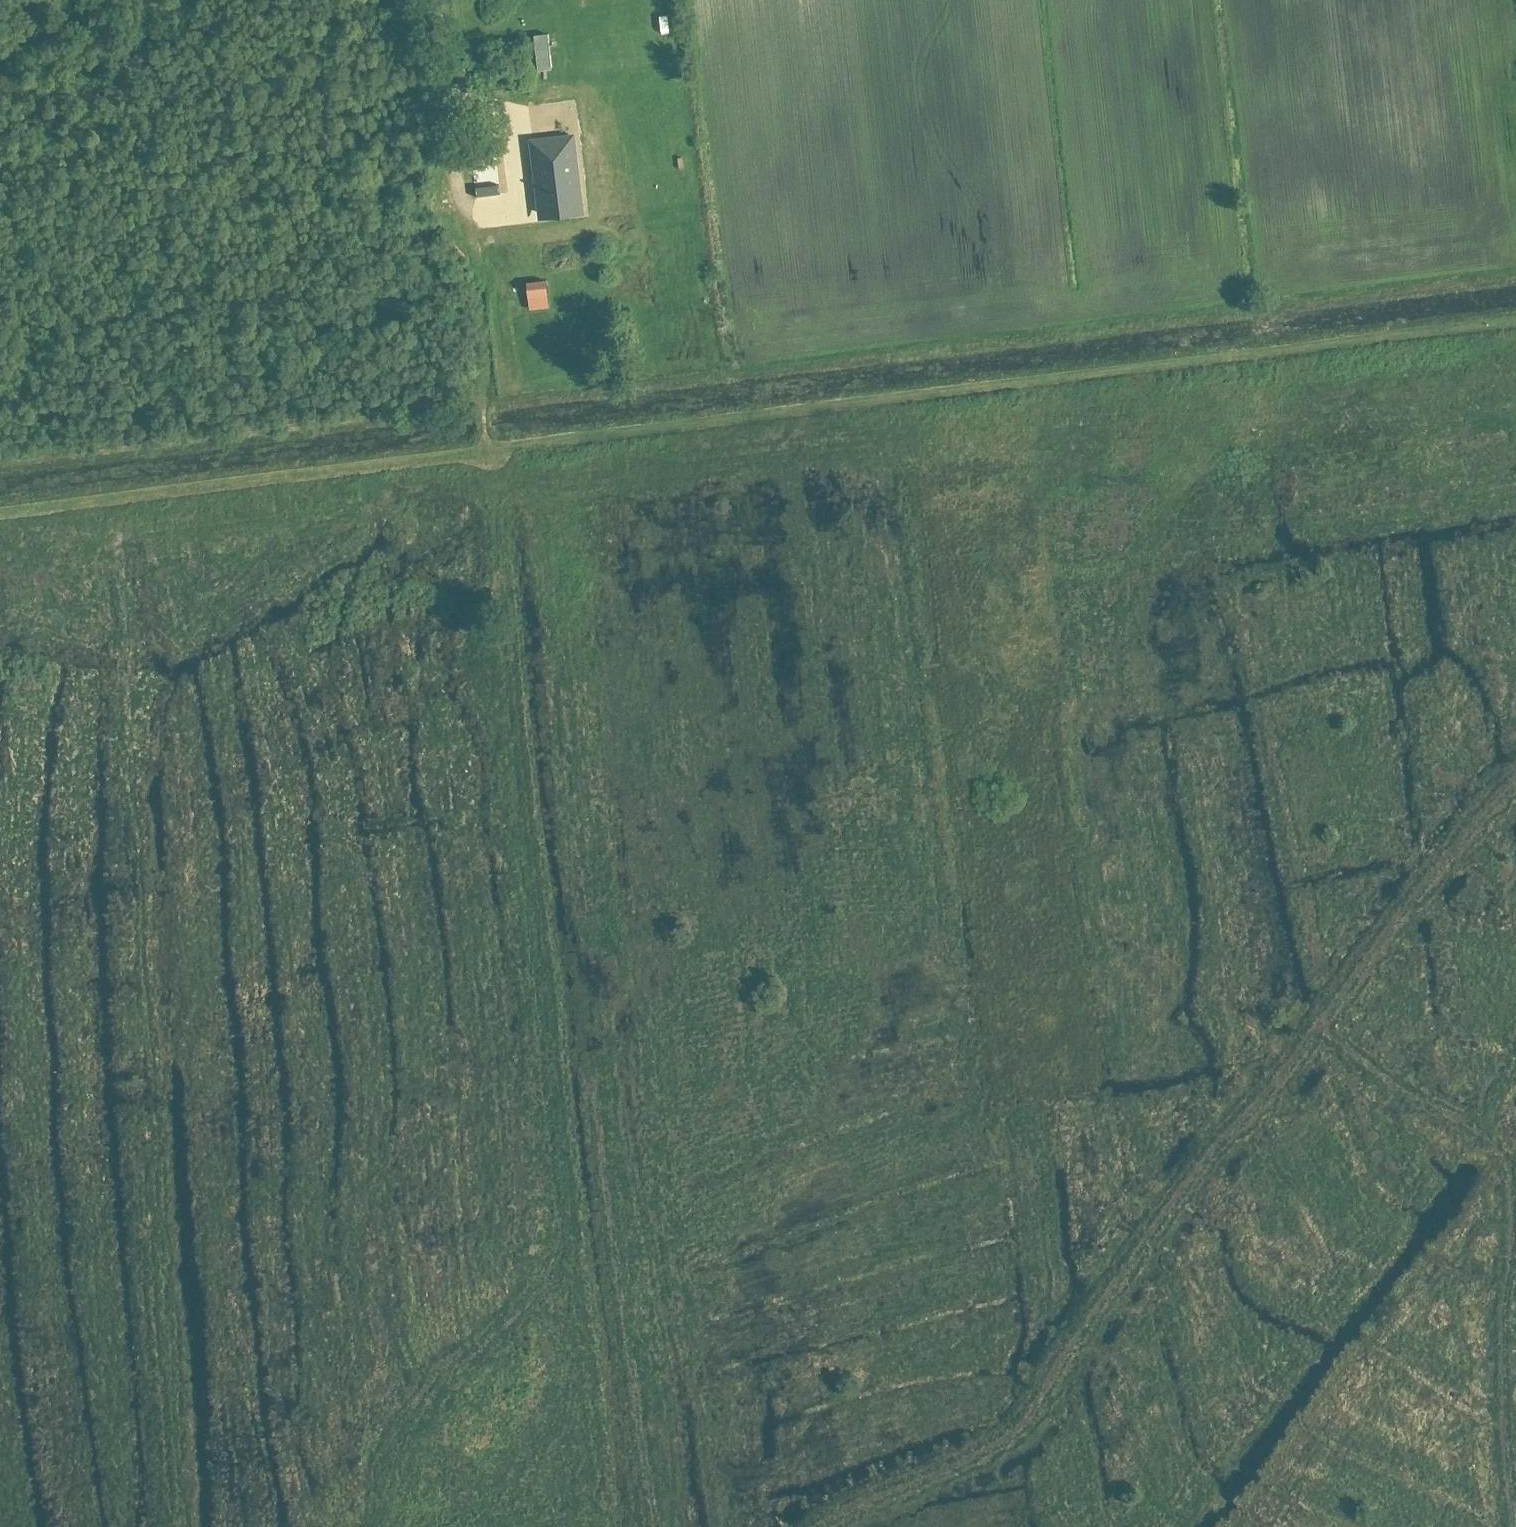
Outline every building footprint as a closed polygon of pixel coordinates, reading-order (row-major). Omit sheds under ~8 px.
[(562,199),(579,197),(572,138),(533,142),(542,216),(564,214),(562,199)] [(525,173),(524,160),(497,163),(499,176),(525,173)] [(533,288),(534,310),(554,308),(553,286),(533,288)]
